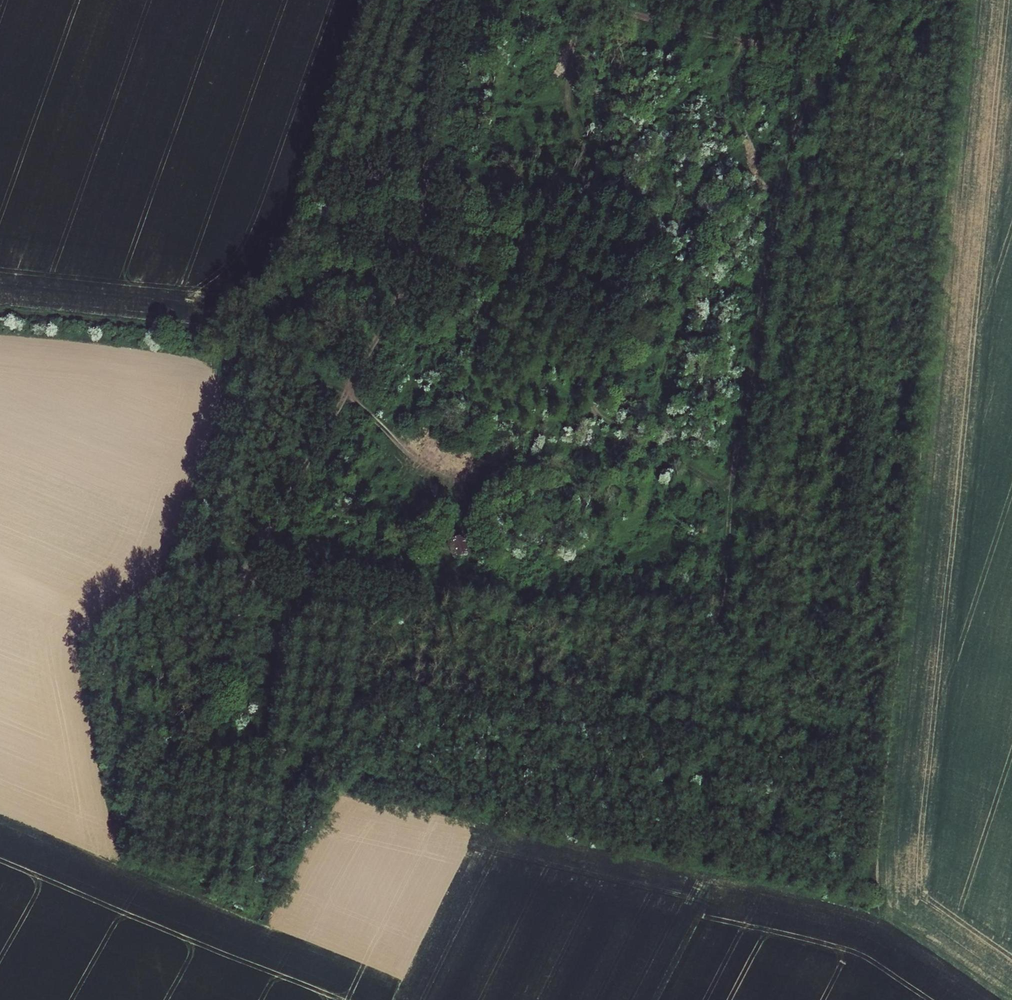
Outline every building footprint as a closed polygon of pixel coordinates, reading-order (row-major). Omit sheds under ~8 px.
[(467,555),(462,538),(447,543),(452,559),(467,555)]
